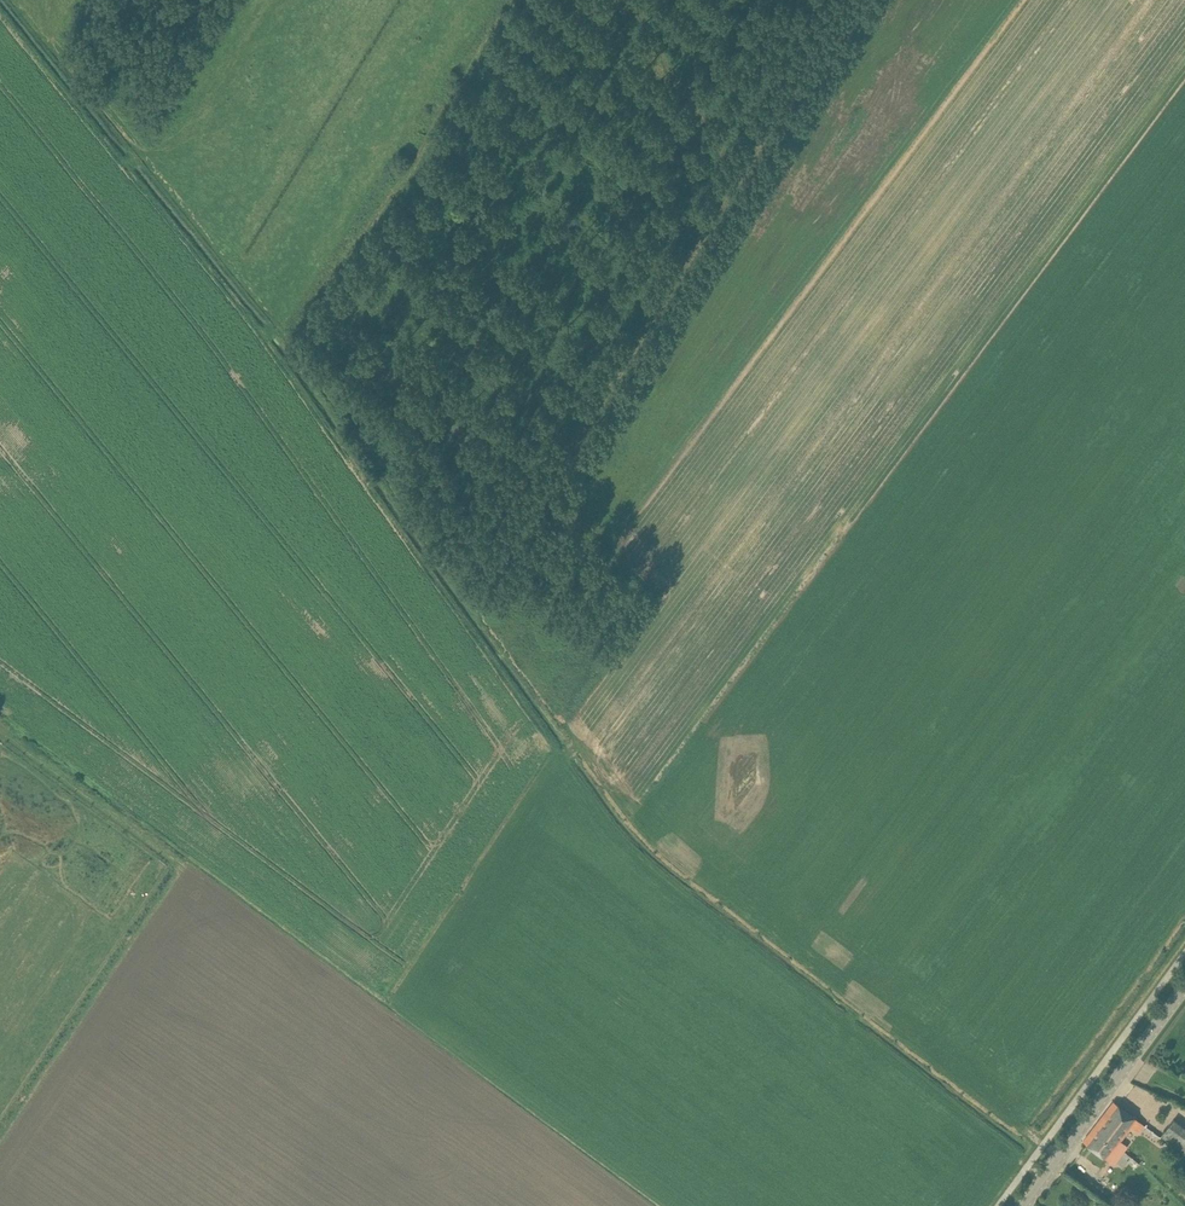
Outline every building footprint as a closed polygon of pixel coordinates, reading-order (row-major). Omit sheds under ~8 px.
[(1114,1101),(1084,1140),(1116,1165),(1130,1146),(1120,1138),(1130,1125),(1137,1131),(1143,1124),(1138,1120),(1138,1119),(1114,1101)] [(1173,1119),(1161,1135),(1184,1153),(1184,1128),(1173,1119)] [(1097,1173),(1091,1182),(1103,1191),(1110,1182),(1097,1173)]
